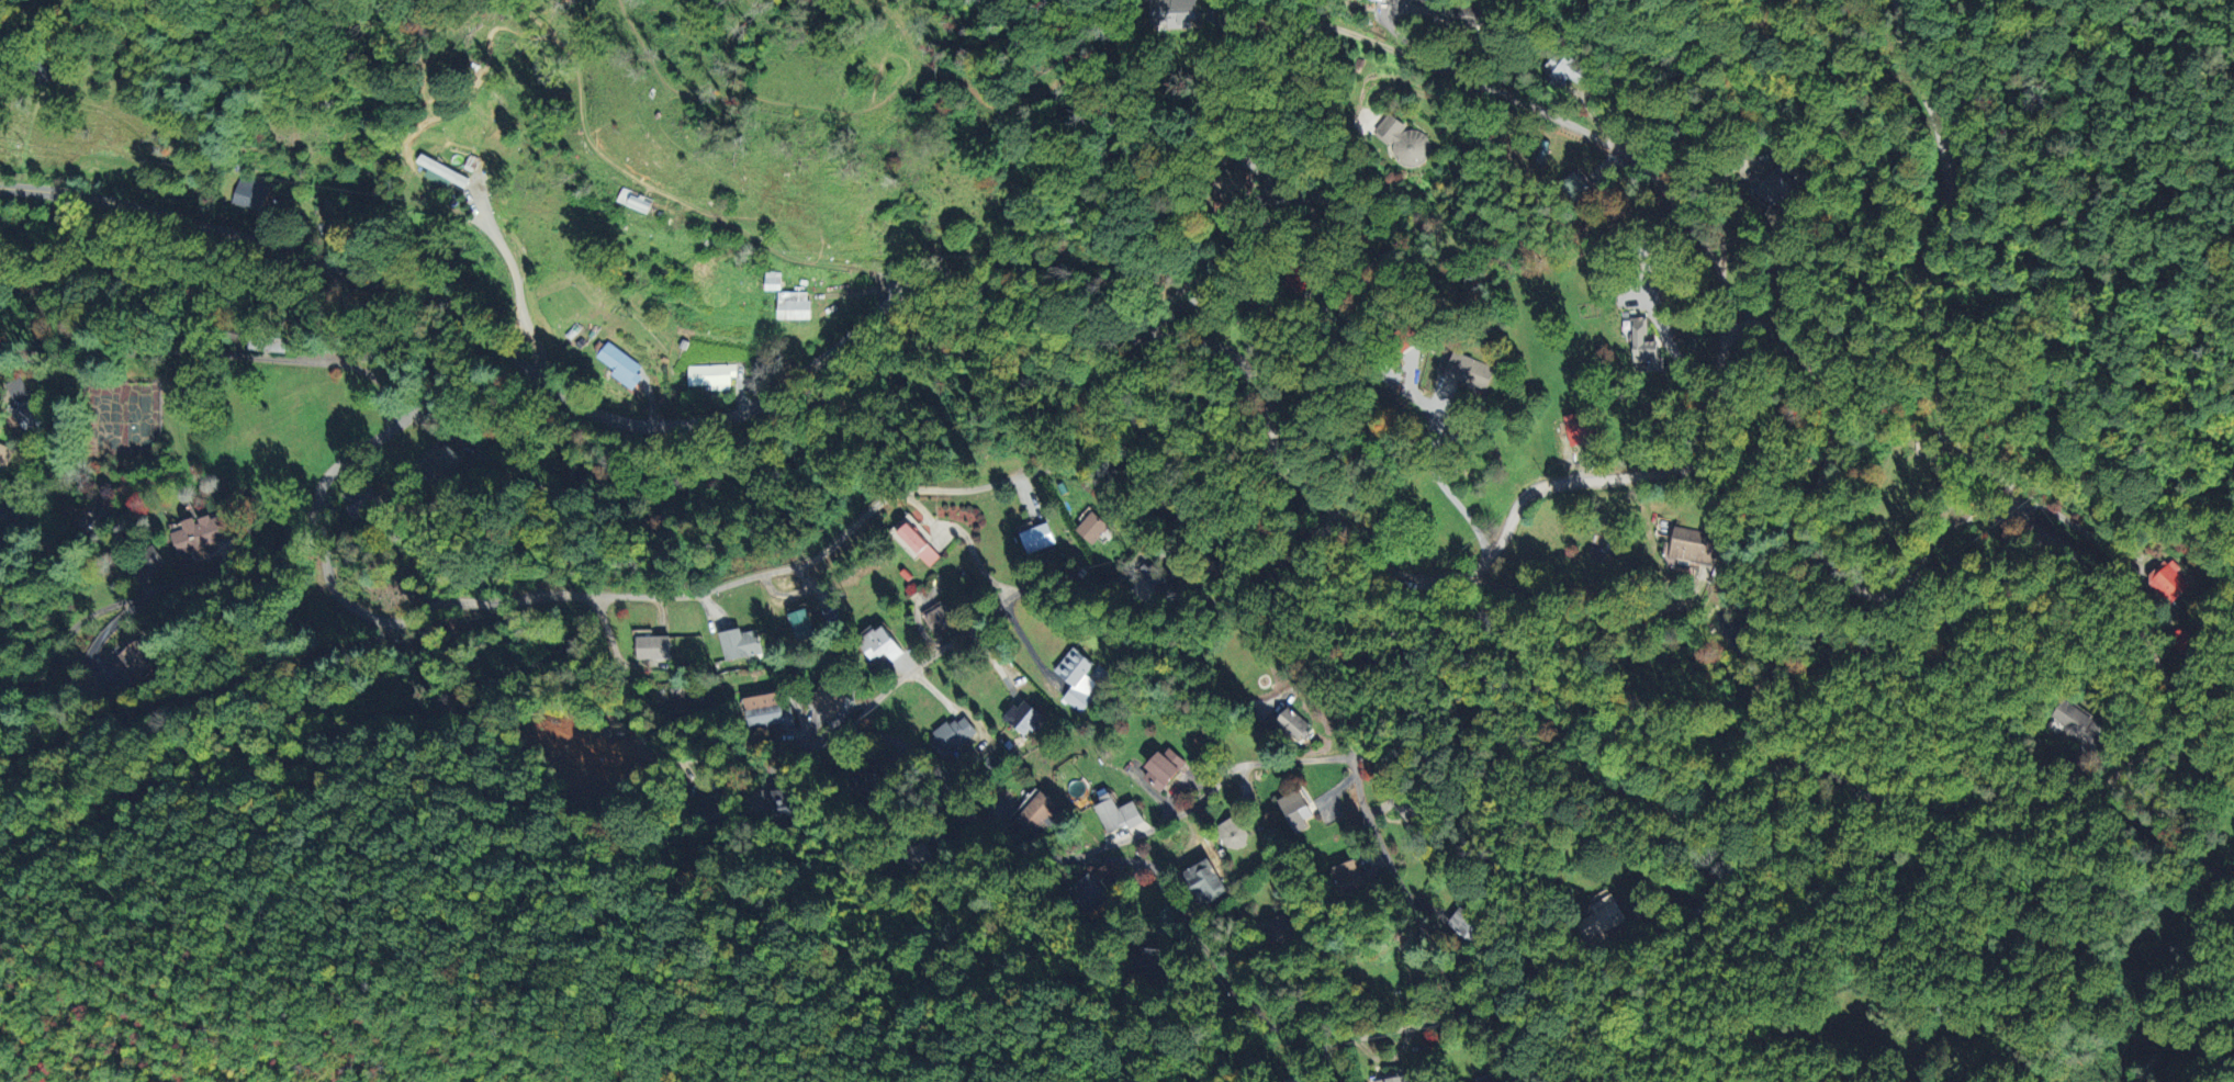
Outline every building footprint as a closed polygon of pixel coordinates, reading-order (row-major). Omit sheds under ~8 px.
[(1199,0),(1152,0),(1153,26),(1192,25),(1192,20),(1200,20),(1199,0)] [(1459,22),(1462,4),(1434,0),(1414,0),(1411,15),(1459,22)] [(1557,87),(1565,75),(1578,84),(1588,69),(1560,50),(1542,77),(1557,87)] [(1395,141),(1396,167),(1429,165),(1428,131),(1404,132),(1403,117),(1379,118),(1380,141),(1395,141)] [(425,177),(449,188),(451,182),(464,188),(469,177),(421,155),(417,163),(429,169),(425,177)] [(1757,189),(1787,212),(1803,190),(1773,168),(1757,189)] [(1599,197),(1577,171),(1561,185),(1584,210),(1599,197)] [(1229,196),(1251,196),(1251,174),(1229,174),(1229,196)] [(270,184),(239,177),(233,204),(264,211),(270,184)] [(617,202),(649,214),(655,200),(623,188),(617,202)] [(1289,281),(1307,290),(1315,274),(1297,266),(1289,281)] [(781,271),(765,272),(766,291),(781,290),(781,271)] [(811,292),(779,292),(779,320),(812,319),(811,292)] [(1663,372),(1662,342),(1649,342),(1648,318),(1632,318),(1634,362),(1649,362),(1650,372),(1663,372)] [(249,352),(285,352),(286,337),(249,336),(249,352)] [(611,375),(631,388),(645,367),(607,342),(597,358),(615,369),(611,375)] [(1437,373),(1486,389),(1493,366),(1444,350),(1437,373)] [(736,364),(688,365),(688,386),(711,385),(711,390),(730,390),(730,378),(736,377),(736,364)] [(27,392),(18,378),(3,387),(13,401),(27,392)] [(18,411),(35,429),(47,418),(31,400),(18,411)] [(1571,447),(1600,441),(1595,419),(1580,422),(1578,414),(1565,417),(1571,447)] [(464,458),(443,441),(419,471),(440,488),(464,458)] [(7,466),(13,449),(0,444),(0,464),(7,466)] [(353,522),(378,510),(371,494),(345,506),(353,522)] [(93,539),(113,516),(98,503),(78,527),(93,539)] [(17,524),(18,509),(7,509),(6,524),(17,524)] [(1110,524),(1093,511),(1078,531),(1095,545),(1110,524)] [(171,532),(178,555),(232,538),(224,514),(211,519),(210,516),(194,521),(193,518),(181,522),(183,529),(171,532)] [(1057,543),(1049,522),(1020,533),(1028,554),(1057,543)] [(14,542),(1,528),(0,529),(0,555),(14,542)] [(1670,558),(1678,559),(1677,562),(1714,567),(1719,534),(1674,528),(1670,558)] [(137,563),(146,559),(152,571),(165,564),(155,545),(133,555),(137,563)] [(2174,603),(2192,583),(2165,559),(2148,578),(2174,603)] [(1178,593),(1152,561),(1139,571),(1165,604),(1178,593)] [(923,615),(932,636),(958,624),(949,603),(923,615)] [(788,615),(797,640),(815,635),(807,609),(788,615)] [(891,660),(903,653),(886,625),(860,640),(872,661),(887,653),(891,660)] [(720,633),(726,662),(763,654),(758,630),(742,633),(741,629),(720,633)] [(638,660),(671,659),(671,636),(637,637),(638,660)] [(127,683),(157,661),(140,638),(110,661),(127,683)] [(1056,672),(1073,685),(1062,699),(1081,714),(1093,698),(1088,694),(1097,683),(1088,676),(1097,665),(1074,647),(1056,672)] [(847,696),(825,684),(813,708),(835,720),(847,696)] [(671,698),(674,718),(715,713),(713,693),(671,698)] [(744,697),(747,728),(783,725),(783,727),(795,725),(793,706),(781,707),(779,693),(744,697)] [(1006,720),(1024,736),(1043,715),(1025,699),(1006,720)] [(2098,748),(2110,728),(2061,699),(2051,717),(2063,725),(2062,727),(2098,748)] [(1296,742),(1311,728),(1290,706),(1275,720),(1296,742)] [(942,759),(977,732),(963,713),(928,741),(942,759)] [(1188,763),(1170,746),(1143,777),(1161,793),(1188,763)] [(847,781),(861,800),(903,770),(894,757),(868,776),(864,769),(847,781)] [(1038,787),(1008,819),(1028,838),(1047,817),(1056,824),(1066,813),(1038,787)] [(1404,820),(1425,812),(1416,787),(1395,795),(1404,820)] [(791,798),(790,788),(772,791),(776,817),(798,814),(796,798),(791,798)] [(1306,819),(1315,815),(1304,789),(1280,798),(1294,833),(1309,827),(1306,819)] [(1144,819),(1135,801),(1119,808),(1112,793),(1093,801),(1109,835),(1144,819)] [(1218,841),(1241,848),(1249,822),(1226,815),(1218,841)] [(933,859),(925,841),(902,852),(910,870),(933,859)] [(1226,893),(1205,858),(1179,874),(1198,904),(1210,897),(1212,901),(1226,893)] [(1331,867),(1339,894),(1364,886),(1356,859),(1331,867)] [(1109,898),(1092,873),(1068,889),(1085,914),(1109,898)] [(1582,900),(1598,934),(1626,921),(1610,887),(1582,900)] [(1447,924),(1476,945),(1489,927),(1461,906),(1447,924)] [(1272,946),(1295,940),(1289,916),(1266,922),(1272,946)] [(1140,955),(1133,955),(1130,973),(1168,978),(1170,964),(1164,964),(1165,950),(1141,947),(1140,955)] [(1492,1073),(1475,1078),(1476,1081),(1495,1081),(1492,1073)] [(1411,1074),(1372,1081),(1413,1081),(1411,1074)]
